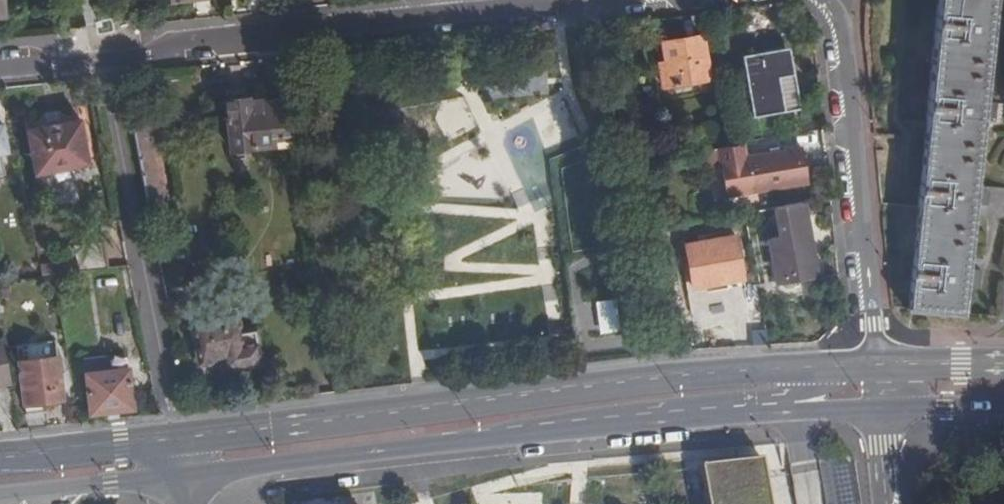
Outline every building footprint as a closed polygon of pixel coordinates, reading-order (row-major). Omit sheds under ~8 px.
[(901,308),(952,314),(955,288),(956,272),(964,201),(966,184),(973,119),(975,104),(982,34),(984,19),(986,0),(933,0),(901,308)] [(988,19),(984,19),(982,34),(996,36),(998,16),(989,14),(988,19)] [(662,70),(665,87),(712,77),(704,32),(663,40),(669,69),(662,70)] [(788,46),(765,49),(767,65),(790,61),(788,46)] [(750,81),(755,113),(798,107),(790,61),(767,65),(765,49),(745,53),(748,69),(741,70),(743,82),(750,81)] [(224,92),(225,102),(247,100),(246,90),(224,92)] [(271,139),(295,137),(289,102),(268,105),(268,102),(250,105),(249,99),(247,100),(225,102),(223,102),(227,150),(235,149),(241,156),(251,154),(253,148),(271,145),(271,139)] [(979,104),(975,104),(973,119),(986,120),(989,103),(979,101),(979,104)] [(139,109),(131,110),(133,123),(141,122),(139,109)] [(48,118),(43,125),(69,120),(60,116),(48,118)] [(43,125),(26,128),(34,167),(92,155),(84,117),(69,120),(43,125)] [(141,122),(133,123),(148,206),(165,203),(155,149),(161,148),(156,119),(141,122)] [(746,156),(743,142),(720,146),(723,162),(729,194),(752,190),(752,189),(809,178),(803,146),(746,156)] [(720,146),(697,150),(700,166),(723,162),(720,146)] [(969,184),(966,184),(964,201),(977,203),(979,183),(970,182),(969,184)] [(818,274),(806,200),(778,205),(782,231),(771,233),(778,280),(818,274)] [(735,234),(684,247),(694,288),(745,275),(735,234)] [(80,255),(82,270),(108,267),(105,236),(78,239),(80,255)] [(80,255),(45,259),(46,275),(53,274),(82,270),(80,255)] [(960,272),(956,272),(955,288),(967,289),(969,272),(960,270),(960,272)] [(256,285),(255,276),(243,278),(244,287),(256,285)] [(0,282),(0,297),(10,296),(8,281),(0,282)] [(618,299),(596,302),(600,335),(622,332),(618,299)] [(219,371),(258,364),(252,330),(239,332),(234,303),(220,305),(221,312),(191,318),(199,363),(218,360),(219,371)] [(11,382),(3,338),(0,339),(0,384),(11,382)] [(56,340),(18,344),(19,360),(57,356),(56,340)] [(19,360),(25,416),(48,413),(46,402),(62,400),(57,356),(19,360)] [(127,356),(111,359),(113,368),(128,366),(127,356)] [(86,373),(93,413),(135,406),(128,366),(113,368),(86,373)] [(768,463),(705,467),(706,469),(710,503),(773,503),(768,463)]
